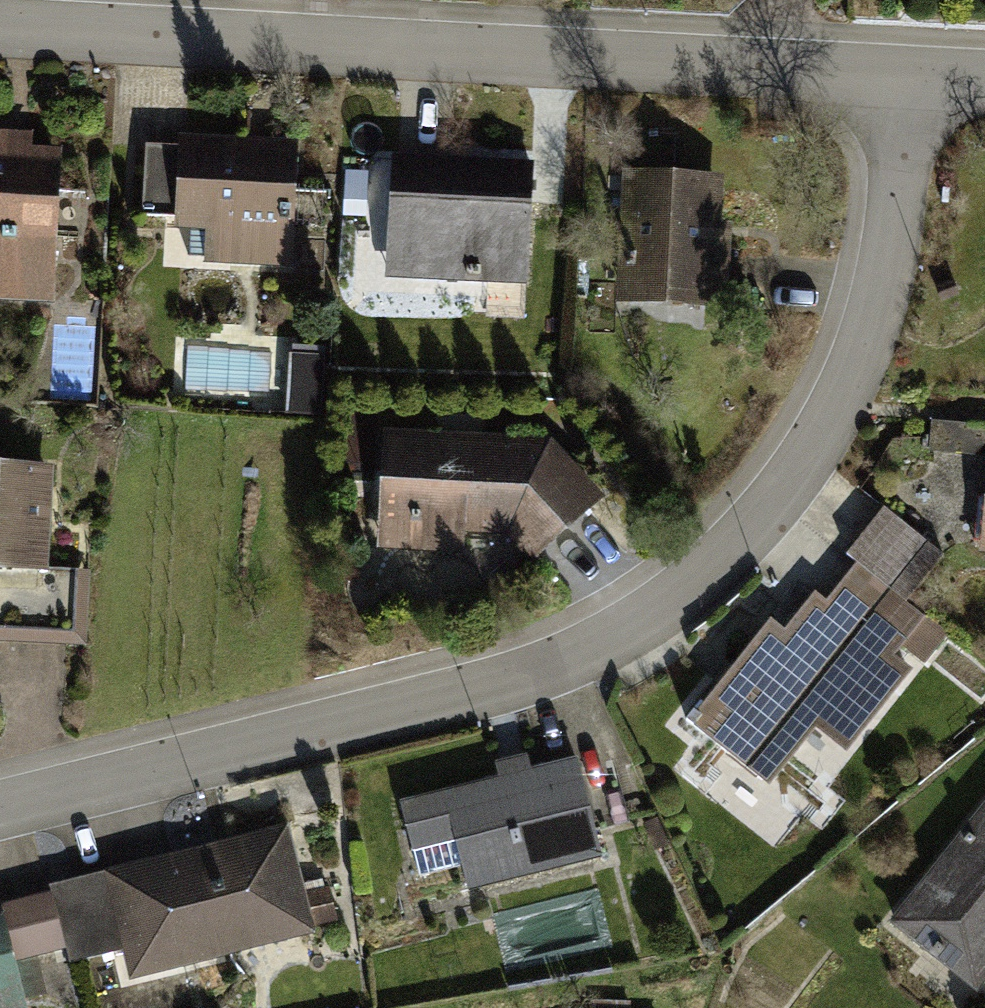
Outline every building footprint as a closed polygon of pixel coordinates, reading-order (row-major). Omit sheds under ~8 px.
[(0,128),(0,295),(52,298),(60,148),(30,146),(31,129),(0,128)] [(256,134),(179,131),(178,144),(175,210),(174,226),(206,228),(204,261),(295,265),(301,136),(256,134)] [(175,210),(178,144),(146,143),(142,208),(175,210)] [(462,157),(393,154),(389,278),(530,283),(534,159),(462,157)] [(727,174),(627,168),(619,297),(730,304),(734,234),(734,221),(724,220),(727,174)] [(984,454),(984,424),(932,419),(929,449),(984,454)] [(553,435),(385,426),(378,547),(467,550),(467,533),(507,534),(535,558),(604,493),(553,435)] [(46,568),(51,464),(0,461),(0,566),(46,568)] [(771,614),(689,717),(769,780),(814,722),(848,748),(911,669),(892,654),(900,644),(927,664),(952,633),(905,596),(941,551),(885,507),(853,548),(865,558),(831,602),(816,590),(787,626),(771,614)] [(0,566),(0,642),(86,646),(90,571),(46,568),(0,566)] [(577,755),(400,798),(413,851),(456,841),(468,889),(602,856),(577,755)] [(794,756),(777,786),(814,808),(832,778),(794,756)] [(890,922),(975,990),(984,977),(984,803),(890,922)] [(313,930),(287,825),(51,883),(53,890),(66,946),(70,960),(123,947),(130,975),(313,930)] [(13,960),(66,946),(53,890),(0,904),(0,909),(1,911),(13,960)] [(13,960),(1,911),(0,911),(0,1007),(26,1007),(13,960)]
